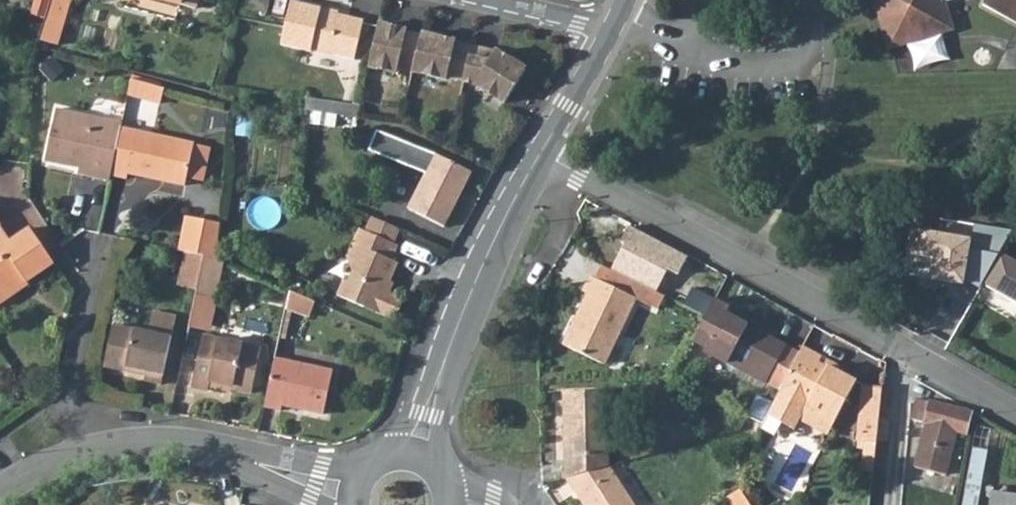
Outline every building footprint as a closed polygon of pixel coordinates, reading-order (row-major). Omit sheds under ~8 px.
[(30,13),(47,18),(47,16),(52,0),(35,0),(30,13)] [(47,16),(66,23),(73,0),(52,0),(47,16)] [(245,7),(262,11),(265,0),(247,0),(245,7)] [(896,42),(956,23),(949,0),(883,0),(896,42)] [(1015,12),(1015,0),(992,0),(1015,12)] [(290,4),(284,30),(279,48),(309,56),(310,52),(352,63),(362,25),(335,17),(334,23),(318,19),(320,12),(290,4)] [(47,18),(39,44),(59,49),(66,23),(47,16),(47,18)] [(408,27),(380,21),(370,63),(397,70),(398,65),(415,68),(423,34),(407,30),(408,27)] [(423,34),(415,68),(447,76),(448,73),(465,76),(472,44),(456,40),(456,38),(423,31),(423,34)] [(912,44),(918,67),(951,58),(945,35),(912,44)] [(465,76),(465,78),(477,81),(506,100),(528,67),(498,48),(496,50),(472,44),(465,76)] [(132,81),(129,97),(161,106),(164,91),(132,81)] [(80,173),(112,180),(113,174),(123,128),(124,120),(59,106),(47,157),(82,165),(80,173)] [(123,128),(113,174),(130,178),(131,172),(187,185),(188,178),(196,144),(123,128)] [(387,133),(386,152),(429,169),(411,210),(445,227),(472,171),(387,133)] [(196,144),(188,178),(203,182),(211,147),(196,144)] [(222,223),(187,216),(182,248),(188,250),(207,254),(219,256),(222,223)] [(2,288),(0,289),(0,306),(5,312),(28,297),(26,294),(62,268),(38,233),(18,246),(0,221),(0,286),(2,288)] [(690,257),(633,226),(631,230),(628,228),(622,239),(610,271),(657,292),(667,272),(680,277),(690,257)] [(972,237),(914,227),(904,274),(964,283),(972,237)] [(342,282),(337,294),(394,320),(403,300),(385,291),(397,264),(390,261),(396,246),(358,229),(346,254),(355,270),(350,280),(349,282),(342,282)] [(188,250),(180,284),(200,287),(207,254),(188,250)] [(200,287),(199,295),(218,299),(226,260),(219,256),(207,254),(200,287)] [(981,286),(995,294),(1012,263),(998,255),(981,286)] [(1012,263),(995,294),(1015,305),(1015,265),(1012,263)] [(610,271),(607,269),(601,281),(596,278),(588,293),(592,295),(566,345),(606,366),(639,302),(665,314),(672,299),(657,292),(610,271)] [(717,301),(691,287),(684,303),(709,316),(713,309),(717,301)] [(288,311),(314,318),(319,299),(293,292),(288,311)] [(199,295),(192,325),(212,329),(218,299),(199,295)] [(709,316),(695,339),(708,347),(707,350),(769,384),(769,383),(782,389),(801,353),(789,346),(789,345),(728,314),(731,309),(717,301),(713,309),(709,316)] [(116,322),(106,365),(130,371),(131,365),(149,370),(147,379),(164,383),(180,313),(158,309),(153,330),(116,322)] [(212,387),(213,384),(215,377),(237,382),(236,385),(255,389),(264,345),(206,333),(195,383),(212,387)] [(782,389),(769,412),(794,427),(801,417),(807,406),(836,419),(856,384),(815,362),(818,355),(804,347),(801,353),(782,389)] [(277,357),(266,406),(285,410),(286,403),(327,411),(336,370),(277,357)] [(215,377),(213,384),(235,389),(236,385),(237,382),(215,377)] [(571,454),(572,474),(616,464),(614,451),(615,440),(613,389),(569,390),(571,426),(571,454)] [(866,448),(876,448),(883,390),(867,389),(862,432),(868,434),(866,448)] [(919,398),(914,420),(932,424),(923,470),(954,475),(962,432),(968,433),(973,412),(919,398)] [(881,444),(892,445),(895,416),(884,415),(881,444)] [(572,474),(591,504),(641,504),(616,464),(572,474)] [(734,497),(739,504),(757,504),(755,502),(747,489),(734,497)] [(990,504),(1015,504),(1015,494),(992,491),(990,504)]
